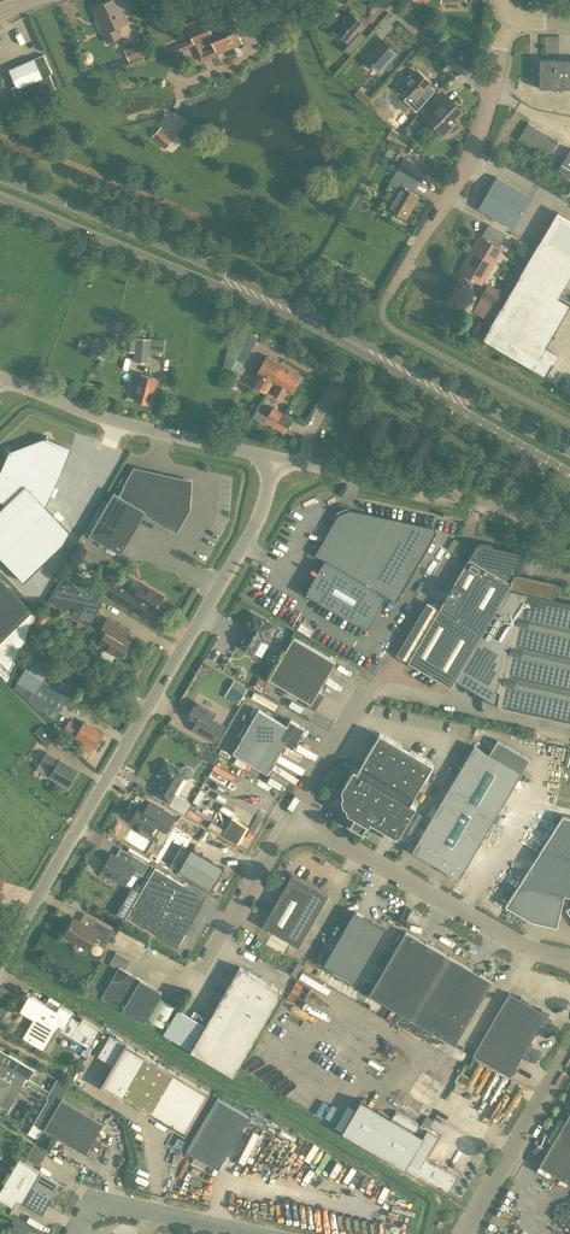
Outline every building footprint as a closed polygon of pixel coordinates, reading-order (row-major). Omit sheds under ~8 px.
[(93,8),(108,42),(121,36),(117,27),(127,23),(117,0),(111,0),(93,8)] [(340,44),(350,53),(360,41),(355,36),(364,25),(349,12),(334,29),(345,39),(340,44)] [(195,42),(211,35),(219,53),(241,43),(230,18),(208,27),(204,17),(187,24),(195,42)] [(382,41),(375,49),(370,44),(361,53),(380,70),(383,66),(385,68),(386,69),(389,69),(392,67),(393,65),(393,62),(392,60),(390,59),(395,53),(382,41)] [(130,47),(125,49),(130,62),(136,59),(130,47)] [(46,54),(34,59),(10,69),(17,85),(12,87),(20,105),(56,90),(50,75),(54,73),(46,54)] [(539,88),(569,88),(569,60),(540,60),(539,88)] [(422,93),(431,83),(417,71),(402,87),(409,93),(404,99),(417,111),(428,98),(422,93)] [(357,94),(369,101),(372,96),(360,89),(357,94)] [(458,124),(458,119),(456,117),(461,112),(447,98),(438,108),(432,102),(423,112),(442,131),(448,132),(451,132),(454,130),(456,128),(457,127),(458,124)] [(404,112),(398,120),(392,126),(398,131),(410,118),(404,112)] [(537,145),(550,153),(558,140),(528,122),(518,140),(535,150),(537,145)] [(161,126),(151,136),(165,149),(175,140),(161,126)] [(569,178),(569,150),(558,170),(569,178)] [(392,177),(402,183),(388,207),(407,218),(420,196),(406,188),(412,179),(396,170),(392,177)] [(496,218),(493,223),(506,230),(508,226),(513,229),(531,197),(497,177),(478,208),(496,218)] [(556,254),(569,262),(569,220),(557,212),(539,244),(556,254)] [(506,230),(493,223),(484,238),(481,236),(461,271),(481,283),(501,249),(497,246),(506,230)] [(539,244),(482,339),(545,377),(559,354),(545,346),(569,305),(569,304),(557,297),(569,276),(569,262),(556,254),(539,244)] [(486,319),(502,291),(488,283),(481,295),(472,311),(486,319)] [(226,352),(224,360),(223,365),(232,370),(238,360),(243,364),(258,337),(244,330),(238,340),(234,338),(226,352)] [(271,345),(279,347),(281,343),(262,334),(259,339),(265,342),(271,345)] [(82,347),(101,350),(104,339),(84,335),(82,347)] [(165,339),(125,336),(124,350),(134,351),(133,361),(148,362),(149,351),(164,352),(165,339)] [(267,392),(272,383),(278,372),(276,371),(281,363),(267,355),(257,374),(258,374),(253,384),(267,392)] [(272,383),(276,385),(271,393),(283,399),(287,391),(290,393),(301,375),(281,363),(276,371),(278,372),(272,383)] [(141,374),(134,399),(150,404),(157,378),(141,374)] [(268,416),(267,417),(275,422),(276,421),(277,422),(282,412),(273,406),(267,416),(268,416)] [(275,422),(267,417),(265,422),(273,426),(275,422)] [(45,439),(11,452),(7,450),(7,451),(11,452),(0,478),(0,488),(8,492),(3,503),(6,504),(0,510),(0,556),(0,557),(49,509),(43,503),(49,497),(70,450),(46,439),(48,435),(47,435),(45,439)] [(118,494),(114,492),(89,535),(121,553),(144,514),(177,532),(190,509),(192,480),(134,467),(118,494)] [(305,593),(367,629),(386,595),(397,601),(437,532),(436,528),(350,509),(339,514),(315,554),(325,560),(305,593)] [(476,547),(475,548),(474,549),(408,662),(451,687),(461,669),(512,582),(510,581),(515,574),(517,574),(522,552),(486,544),(485,544),(483,544),(482,544),(480,545),(479,545),(478,546),(477,546),(476,547)] [(569,722),(569,603),(554,599),(557,583),(539,579),(517,574),(515,574),(510,581),(512,582),(461,669),(500,692),(497,705),(497,706),(569,722)] [(103,602),(61,577),(47,602),(88,627),(103,602)] [(104,593),(120,602),(128,588),(112,579),(104,593)] [(7,681),(31,633),(36,615),(32,614),(33,612),(32,611),(31,612),(0,580),(0,674),(7,681)] [(428,582),(419,604),(424,606),(427,599),(440,605),(443,597),(438,595),(441,588),(428,582)] [(128,588),(120,602),(141,615),(145,607),(154,612),(163,596),(141,583),(136,593),(128,588)] [(35,624),(41,628),(49,616),(42,612),(35,624)] [(274,630),(273,629),(275,625),(253,612),(243,629),(246,631),(237,646),(253,655),(262,640),(265,642),(268,638),(269,639),(274,630)] [(99,632),(104,635),(99,644),(122,657),(131,641),(125,638),(129,631),(107,618),(99,632)] [(308,701),(306,705),(315,710),(324,694),(318,690),(336,661),(294,637),(269,679),(308,701)] [(34,706),(55,718),(76,682),(33,656),(17,682),(14,687),(30,701),(34,706)] [(240,703),(249,684),(235,677),(226,696),(240,703)] [(259,677),(253,686),(261,691),(267,681),(259,677)] [(196,702),(188,717),(204,726),(200,733),(215,742),(224,726),(212,719),(215,713),(196,702)] [(287,725),(259,709),(233,753),(268,773),(285,743),(293,748),(305,728),(290,719),(287,725)] [(81,746),(90,752),(102,732),(84,722),(82,726),(70,719),(64,729),(76,736),(74,739),(82,744),(81,746)] [(37,735),(47,746),(57,737),(47,726),(37,735)] [(380,733),(358,771),(354,768),(342,789),(343,795),(342,798),(344,805),(346,807),(348,812),(355,817),(350,824),(350,823),(350,824),(364,832),(365,831),(368,832),(373,823),(398,837),(416,805),(411,802),(433,764),(380,733)] [(412,850),(440,867),(439,869),(446,873),(447,871),(459,878),(521,773),(474,746),(412,850)] [(54,769),(50,776),(68,786),(78,769),(47,751),(41,762),(54,769)] [(182,766),(180,768),(166,760),(158,774),(164,778),(155,794),(168,802),(183,777),(185,779),(190,777),(193,773),(191,767),(187,765),(182,766)] [(185,814),(191,803),(175,794),(169,805),(185,814)] [(140,832),(145,835),(148,835),(150,832),(151,832),(155,825),(166,832),(175,816),(150,802),(146,810),(139,806),(131,820),(141,827),(140,829),(140,832)] [(542,848),(569,854),(569,817),(563,815),(542,848)] [(232,818),(223,834),(238,843),(247,827),(232,818)] [(179,870),(211,889),(223,867),(191,848),(179,870)] [(542,848),(506,905),(529,920),(557,927),(564,895),(569,896),(569,854),(542,848)] [(115,877),(125,883),(134,869),(143,875),(150,863),(133,854),(128,862),(112,853),(102,870),(111,875),(112,878),(115,877)] [(193,924),(191,923),(206,896),(156,867),(126,917),(177,946),(186,932),(188,933),(193,924)] [(292,875),(287,883),(263,925),(288,940),(298,946),(327,895),(292,875)] [(128,885),(113,910),(114,911),(112,914),(121,919),(123,916),(124,917),(139,891),(128,885)] [(386,929),(354,910),(324,963),(355,982),(386,929)] [(114,930),(95,919),(91,927),(75,917),(65,934),(90,948),(94,941),(104,947),(114,930)] [(369,994),(455,1045),(492,981),(406,931),(369,994)] [(116,951),(109,963),(117,968),(119,964),(125,967),(130,959),(116,951)] [(163,990),(120,965),(102,996),(144,1021),(163,990)] [(191,1049),(234,1073),(283,990),(240,965),(191,1049)] [(509,992),(473,1055),(510,1076),(546,1014),(509,992)] [(30,993),(20,1010),(36,1019),(25,1038),(42,1048),(58,1021),(65,1026),(72,1015),(73,1013),(60,1005),(56,1011),(48,1007),(45,1005),(46,1002),(30,993)] [(149,1019),(163,1027),(175,1006),(161,998),(149,1019)] [(189,1049),(190,1048),(204,1024),(177,1009),(163,1034),(189,1049)] [(80,1021),(76,1028),(95,1039),(101,1029),(82,1018),(80,1021)] [(101,1086),(185,1135),(209,1092),(126,1044),(101,1086)] [(10,1106),(14,1098),(27,1078),(29,1079),(32,1073),(8,1059),(5,1065),(0,1062),(0,1100),(10,1106)] [(455,1080),(463,1085),(468,1076),(460,1071),(455,1080)] [(52,1092),(33,1123),(86,1154),(104,1123),(52,1092)] [(217,1097),(186,1150),(218,1168),(249,1116),(217,1097)] [(342,1131),(447,1193),(459,1174),(427,1155),(438,1135),(396,1110),(392,1118),(361,1099),(342,1131)] [(569,1183),(569,1112),(539,1165),(569,1183)] [(21,1202),(42,1214),(48,1205),(54,1208),(67,1187),(19,1159),(0,1191),(0,1199),(13,1206),(17,1199),(21,1202)]
